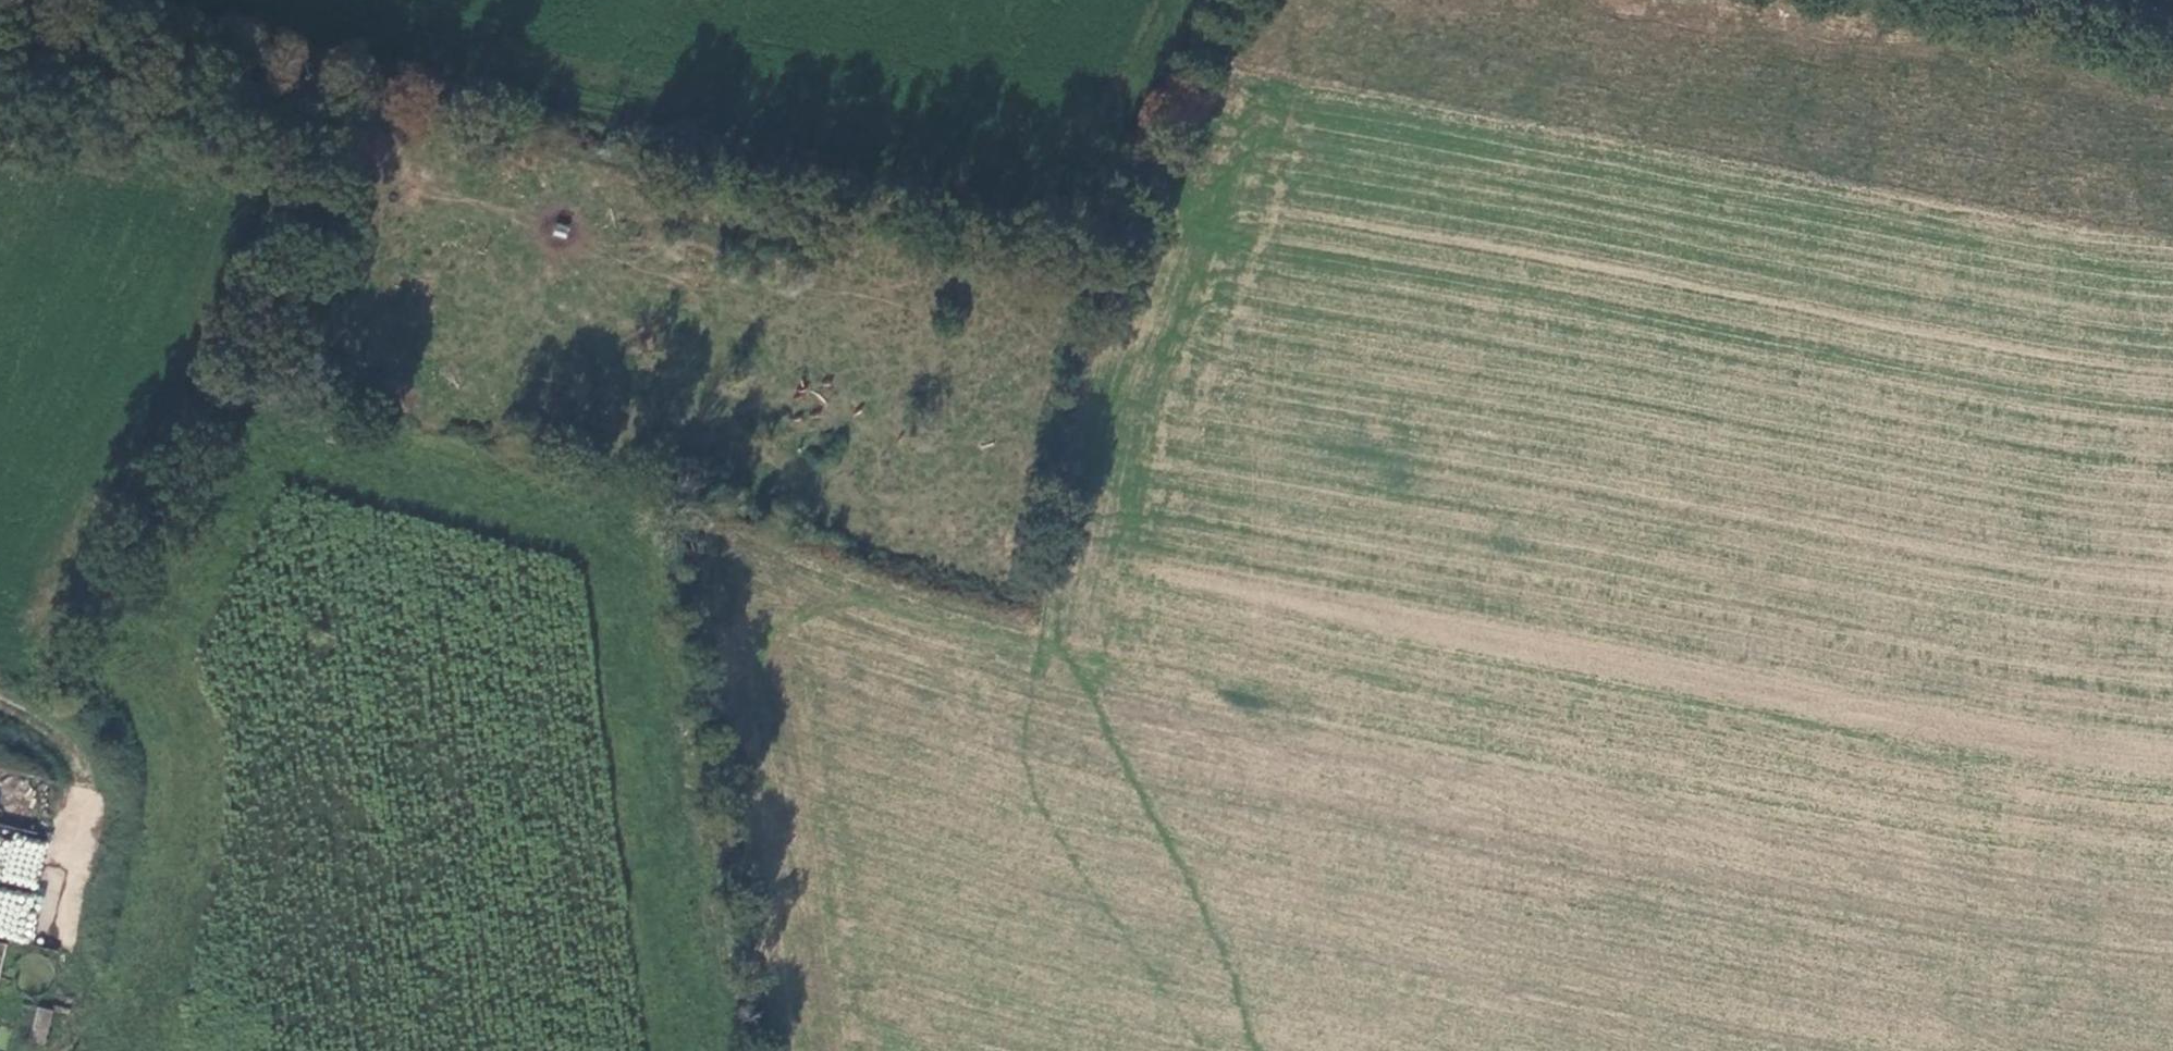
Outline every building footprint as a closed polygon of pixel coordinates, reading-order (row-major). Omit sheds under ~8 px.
[(48,838),(0,828),(0,937),(31,944),(41,897),(35,895),(48,838)] [(36,1006),(29,1041),(46,1044),(53,1009),(36,1006)]
